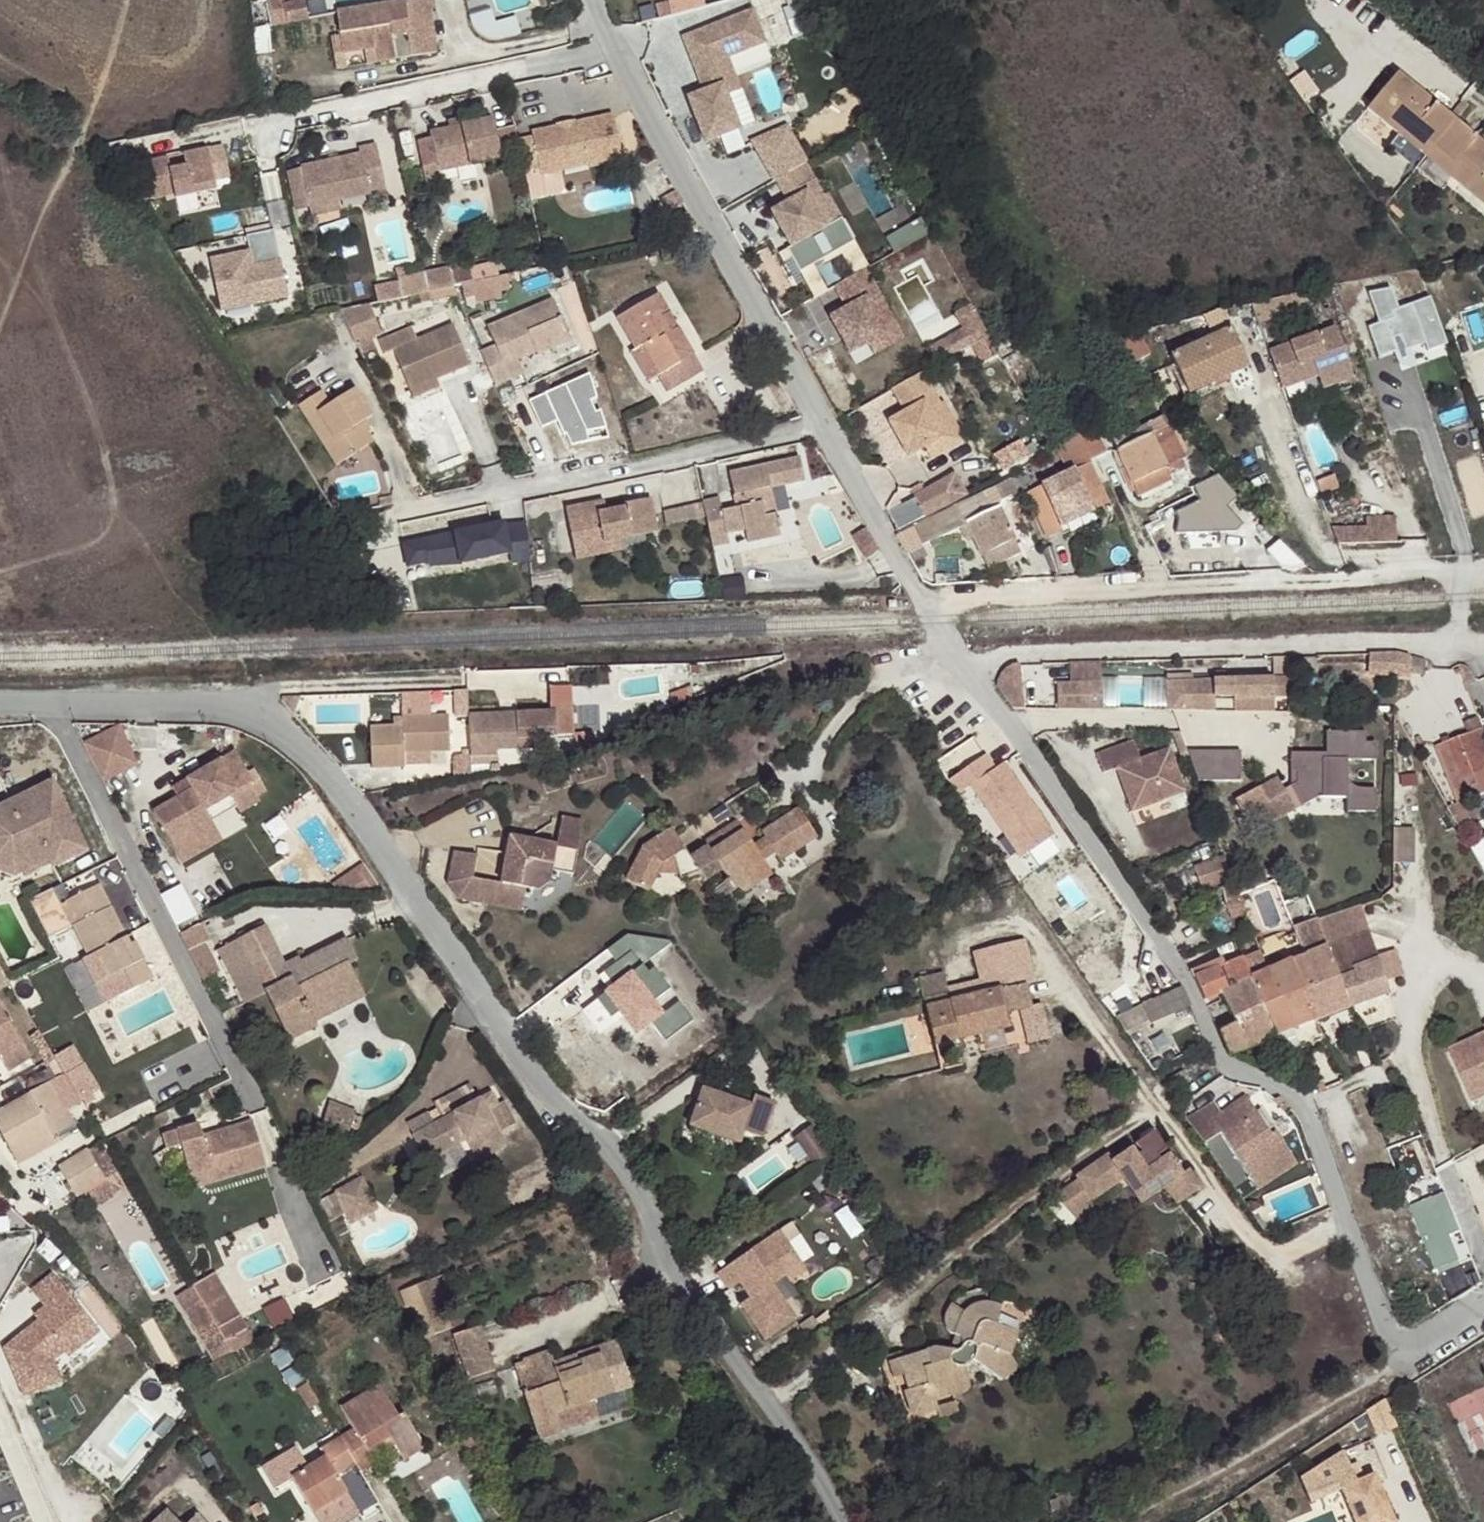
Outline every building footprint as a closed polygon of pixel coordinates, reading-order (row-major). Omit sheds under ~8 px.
[(401,1),(412,54),(437,49),(427,0),(401,0),(401,1)] [(412,54),(401,1),(335,14),(344,53),(377,46),(380,60),(412,54)] [(743,8),(706,25),(721,57),(757,41),(743,8)] [(706,25),(675,38),(696,88),(704,85),(708,94),(702,97),(699,92),(699,93),(683,99),(702,142),(735,127),(721,95),(735,89),(721,57),(706,25)] [(1397,135),(1405,125),(1431,147),(1458,170),(1450,179),(1480,205),(1483,199),(1483,145),(1396,72),(1366,108),(1397,135)] [(696,88),(699,93),(699,92),(702,97),(708,94),(704,85),(696,88)] [(533,137),(518,140),(521,153),(524,170),(539,166),(541,175),(622,157),(613,114),(574,122),(571,123),(572,126),(561,129),(560,126),(557,126),(531,132),(533,137)] [(493,117),(431,130),(439,164),(468,158),(470,164),(521,153),(518,140),(515,129),(497,132),(493,117)] [(560,126),(561,129),(572,126),(571,123),(574,122),(574,120),(557,124),(557,126),(560,126)] [(1405,125),(1397,135),(1424,157),(1431,147),(1405,125)] [(312,211),(341,204),(374,195),(373,192),(388,188),(377,144),(361,147),(362,154),(302,169),(303,172),(311,207),(312,211)] [(1424,157),(1450,179),(1458,170),(1431,147),(1424,157)] [(179,198),(220,189),(212,148),(185,152),(189,165),(173,169),(170,157),(145,161),(153,198),(178,194),(179,198)] [(468,158),(439,164),(440,170),(470,164),(468,158)] [(821,193),(803,162),(773,179),(783,196),(791,192),(794,197),(786,202),(770,211),(790,245),(808,235),(825,225),(810,200),(821,194),(821,193)] [(311,207),(303,172),(289,176),(299,210),(311,207)] [(817,250),(849,231),(825,190),(821,193),(821,194),(810,200),(825,225),(808,235),(817,250)] [(791,192),(783,196),(786,202),(794,197),(791,192)] [(342,211),(341,204),(312,211),(315,218),(342,211)] [(898,246),(934,233),(928,218),(893,232),(898,246)] [(254,249),(213,258),(224,311),(293,296),(278,230),(251,236),(254,249)] [(864,267),(835,284),(845,300),(852,296),(857,305),(851,309),(849,306),(848,306),(831,316),(852,350),(869,340),(887,330),(872,305),(883,298),(864,267)] [(432,290),(429,291),(431,301),(459,294),(455,285),(432,290)] [(1417,287),(1358,305),(1377,366),(1436,348),(1417,287)] [(700,369),(677,329),(669,333),(659,317),(667,313),(656,294),(614,318),(632,349),(638,347),(654,375),(661,372),(666,381),(656,386),(663,399),(673,393),(670,387),(700,369)] [(484,350),(499,385),(515,378),(509,364),(520,358),(538,351),(540,353),(575,338),(557,295),(490,324),(498,344),(484,350)] [(845,300),(848,306),(849,306),(851,309),(857,305),(852,296),(845,300)] [(904,334),(883,298),(872,305),(887,330),(869,340),(875,351),(904,334)] [(979,300),(959,309),(967,328),(935,342),(944,361),(977,346),(984,364),(1004,355),(979,300)] [(343,309),(361,345),(387,332),(372,303),(343,309)] [(669,333),(677,329),(667,313),(659,317),(669,333)] [(440,379),(474,366),(457,324),(421,340),(416,329),(383,343),(387,356),(398,352),(414,390),(440,379)] [(1327,324),(1261,350),(1275,388),(1300,378),(1300,370),(1308,367),(1310,373),(1314,385),(1346,372),(1327,324)] [(1207,376),(1211,384),(1248,367),(1230,328),(1167,355),(1184,387),(1207,376)] [(645,381),(654,375),(638,347),(632,349),(629,353),(645,381)] [(509,364),(515,378),(527,372),(520,358),(509,364)] [(1300,378),(1310,373),(1308,367),(1300,370),(1300,378)] [(943,400),(925,369),(895,387),(905,404),(912,400),(918,408),(912,413),(909,409),(908,409),(892,419),(912,453),(929,443),(947,433),(932,408),(944,401),(943,400)] [(589,374),(529,400),(541,427),(558,421),(568,445),(608,436),(589,374)] [(1188,394),(1211,384),(1207,376),(1184,387),(1188,394)] [(440,379),(414,390),(418,400),(444,389),(440,379)] [(335,433),(326,439),(338,459),(376,438),(371,427),(374,425),(368,417),(376,413),(357,383),(334,398),(325,385),(301,399),(312,416),(321,410),(335,433)] [(947,433),(929,443),(935,454),(968,435),(946,398),(943,400),(944,401),(932,408),(947,433)] [(905,404),(908,409),(909,409),(912,413),(918,408),(912,400),(905,404)] [(312,416),(326,439),(335,433),(321,410),(312,416)] [(1170,425),(1151,433),(1167,465),(1185,457),(1170,425)] [(1108,453),(1094,426),(1078,436),(1088,456),(1091,462),(1108,453)] [(1167,465),(1151,433),(1114,451),(1130,484),(1164,467),(1167,465)] [(1088,456),(1078,436),(1056,450),(1064,467),(1068,465),(1071,471),(1047,483),(1026,493),(1047,537),(1061,531),(1060,528),(1055,521),(1091,504),(1101,498),(1082,459),(1088,456)] [(1014,445),(1000,453),(1008,468),(1023,460),(1014,445)] [(707,501),(716,545),(733,542),(731,533),(750,530),(752,542),(785,536),(783,531),(786,530),(785,520),(781,520),(780,513),(768,516),(763,490),(775,487),(809,480),(804,458),(733,473),(738,496),(749,493),(752,506),(740,508),(727,510),(723,497),(707,501)] [(1172,480),(1164,467),(1130,484),(1137,497),(1172,480)] [(901,525),(973,496),(965,474),(892,503),(901,525)] [(1011,479),(1017,492),(1027,488),(1021,474),(1011,479)] [(1171,504),(1173,531),(1240,527),(1237,476),(1195,478),(1196,502),(1171,504)] [(1000,501),(1017,492),(1011,479),(994,488),(1000,501)] [(768,516),(780,513),(775,487),(763,490),(768,516)] [(738,496),(740,508),(752,506),(749,493),(738,496)] [(1245,498),(1236,504),(1248,523),(1257,517),(1245,498)] [(653,499),(628,504),(629,510),(609,513),(608,507),(607,502),(569,510),(577,550),(624,541),(660,534),(653,499)] [(979,516),(971,499),(946,512),(914,528),(924,546),(947,534),(943,526),(962,517),(966,524),(981,555),(1015,538),(999,506),(979,516)] [(629,510),(628,504),(608,507),(609,513),(629,510)] [(1094,511),(1091,504),(1055,521),(1060,528),(1094,511)] [(1339,525),(1340,544),(1403,540),(1401,513),(1369,515),(1370,523),(1339,525)] [(947,534),(966,524),(962,517),(943,526),(947,534)] [(506,523),(406,547),(410,568),(432,563),(432,568),(467,564),(513,552),(515,562),(535,559),(529,523),(507,527),(506,523)] [(1015,538),(981,555),(989,569),(1022,552),(1015,538)] [(625,552),(624,541),(577,550),(579,562),(625,552)] [(1409,656),(1396,653),(1395,668),(1409,668),(1409,656)] [(1167,682),(1167,712),(1213,712),(1213,697),(1233,697),(1233,712),(1272,713),(1273,697),(1287,698),(1286,675),(1167,682)] [(1101,684),(1054,686),(1055,710),(1103,711),(1101,684)] [(497,713),(467,714),(468,755),(495,755),(494,749),(535,746),(535,736),(555,735),(555,710),(513,712),(513,716),(497,716),(497,713)] [(404,751),(448,750),(446,714),(399,716),(399,726),(368,727),(371,767),(405,767),(404,751)] [(88,740),(107,781),(147,763),(127,721),(88,740)] [(1483,729),(1446,743),(1470,800),(1483,794),(1483,733),(1483,729)] [(1365,741),(1365,732),(1326,732),(1325,754),(1291,752),(1292,786),(1282,790),(1293,810),(1318,796),(1346,798),(1347,811),(1376,812),(1376,788),(1357,787),(1351,784),(1348,779),(1347,772),(1346,759),(1375,759),(1375,742),(1365,741)] [(1124,791),(1131,809),(1183,790),(1168,747),(1139,758),(1132,739),(1096,752),(1102,771),(1115,766),(1122,784),(1126,782),(1128,789),(1124,791)] [(1199,780),(1246,777),(1244,746),(1198,749),(1199,780)] [(252,781),(234,751),(185,780),(191,789),(198,800),(181,810),(161,822),(185,862),(222,840),(211,821),(205,810),(230,795),(236,806),(239,811),(259,799),(249,783),(252,781)] [(984,755),(947,781),(957,795),(972,785),(1022,857),(1054,835),(1003,763),(994,769),(984,755)] [(53,784),(47,772),(0,796),(0,811),(53,784)] [(1234,801),(1251,833),(1293,810),(1282,790),(1276,779),(1234,801)] [(53,784),(0,811),(0,852),(8,855),(40,841),(45,853),(49,860),(83,842),(53,784)] [(174,799),(181,810),(198,800),(191,789),(174,799)] [(211,821),(236,806),(230,795),(205,810),(211,821)] [(594,840),(614,857),(648,818),(629,801),(594,840)] [(735,821),(717,833),(723,843),(709,851),(707,847),(689,858),(686,853),(684,850),(661,866),(656,875),(677,874),(680,880),(699,874),(704,883),(722,871),(739,897),(770,876),(761,862),(774,854),(779,861),(815,837),(797,809),(761,833),(763,838),(752,846),(735,821)] [(456,897),(518,912),(523,891),(530,893),(547,879),(548,872),(569,876),(580,825),(559,821),(553,848),(522,842),(504,853),(498,884),(469,878),(473,856),(452,852),(446,883),(456,897)] [(1399,826),(1399,859),(1419,860),(1419,826),(1399,826)] [(647,892),(656,875),(661,866),(684,850),(671,829),(643,847),(625,881),(647,892)] [(723,843),(717,833),(686,853),(689,858),(707,847),(709,851),(723,843)] [(522,842),(507,839),(504,853),(522,842)] [(11,871),(45,853),(40,841),(8,855),(0,852),(0,867),(11,871)] [(1469,847),(1483,873),(1483,841),(1469,847)] [(1201,890),(1232,878),(1224,857),(1193,868),(1201,890)] [(1260,875),(1234,884),(1238,896),(1264,887),(1260,875)] [(62,903),(50,880),(26,892),(46,931),(69,920),(88,958),(95,956),(115,997),(138,986),(129,967),(143,959),(135,944),(129,947),(125,937),(99,886),(62,903)] [(1228,904),(1240,900),(1238,896),(1234,884),(1234,883),(1222,887),(1228,904)] [(175,885),(159,893),(172,920),(189,911),(175,885)] [(1245,914),(1240,900),(1228,904),(1233,918),(1245,914)] [(1336,909),(1318,917),(1318,919),(1329,952),(1338,977),(1345,998),(1349,1008),(1349,1009),(1390,993),(1369,930),(1346,940),(1336,909)] [(1315,1022),(1349,1009),(1349,1008),(1345,998),(1338,977),(1329,952),(1318,919),(1294,928),(1295,932),(1305,954),(1290,959),(1296,975),(1315,1022)] [(208,940),(200,923),(180,933),(187,950),(203,942),(208,940)] [(358,962),(345,939),(300,961),(301,964),(287,970),(265,926),(239,939),(291,1041),(317,1027),(316,1023),(308,1009),(357,983),(348,966),(358,962)] [(1292,1031),(1315,1022),(1296,975),(1290,959),(1305,954),(1295,932),(1257,948),(1259,952),(1267,971),(1278,999),(1290,1027),(1292,1031)] [(131,935),(125,937),(129,947),(135,944),(131,935)] [(615,987),(599,1000),(610,1015),(619,1008),(636,1031),(651,1020),(665,1039),(690,1020),(678,1003),(674,1006),(665,993),(690,974),(674,954),(653,970),(646,961),(668,944),(665,940),(624,935),(605,949),(615,962),(603,971),(615,987)] [(218,971),(203,942),(187,950),(202,979),(218,971)] [(1001,1013),(1017,1009),(1028,1006),(1020,970),(1028,969),(1022,942),(987,950),(995,991),(949,1001),(947,994),(923,1000),(936,1052),(959,1047),(958,1037),(1003,1027),(1001,1013)] [(946,988),(947,994),(949,1001),(995,991),(987,950),(972,953),(976,980),(946,988)] [(1277,1038),(1292,1032),(1292,1031),(1290,1027),(1278,999),(1267,971),(1259,952),(1244,958),(1252,977),(1254,983),(1259,996),(1266,1013),(1275,1033),(1276,1037),(1277,1038)] [(1254,983),(1252,977),(1244,958),(1225,966),(1221,958),(1191,971),(1205,1002),(1222,996),(1254,983)] [(129,967),(138,986),(152,979),(143,959),(129,967)] [(308,1009),(316,1023),(365,998),(357,983),(308,1009)] [(1259,996),(1254,983),(1222,996),(1236,1025),(1266,1013),(1259,996)] [(1188,1006),(1181,987),(1141,1006),(1148,1021),(1149,1023),(1188,1006)] [(1028,1006),(1017,1009),(1024,1043),(1046,1039),(1038,1004),(1028,1006)] [(1148,1021),(1141,1006),(1113,1019),(1123,1031),(1148,1021)] [(22,1047),(0,1011),(0,1060),(22,1047)] [(1219,1033),(1231,1056),(1276,1038),(1276,1037),(1275,1033),(1266,1013),(1236,1025),(1219,1033)] [(1449,1048),(1467,1083),(1483,1074),(1483,1031),(1449,1048)] [(66,1078),(76,1095),(91,1086),(64,1042),(50,1051),(53,1058),(66,1078)] [(44,1063),(56,1084),(66,1078),(53,1058),(44,1063)] [(11,1073),(4,1060),(0,1063),(0,1078),(11,1073)] [(78,1097),(76,1095),(66,1078),(56,1084),(0,1113),(0,1128),(18,1162),(57,1141),(53,1134),(70,1125),(61,1105),(78,1097)] [(762,1140),(775,1104),(756,1096),(752,1107),(705,1090),(690,1127),(740,1145),(744,1134),(762,1140)] [(489,1092),(478,1098),(484,1110),(495,1104),(489,1092)] [(477,1158),(503,1144),(484,1110),(478,1098),(432,1123),(426,1112),(406,1123),(422,1152),(435,1145),(438,1152),(465,1138),(477,1158)] [(1185,1120),(1208,1153),(1222,1143),(1257,1191),(1296,1165),(1274,1133),(1269,1136),(1254,1115),(1243,1098),(1217,1116),(1210,1103),(1185,1120)] [(332,1100),(326,1118),(334,1121),(340,1103),(332,1100)] [(326,1118),(320,1133),(346,1142),(357,1109),(340,1103),(334,1121),(326,1118)] [(1269,1136),(1274,1133),(1260,1112),(1254,1115),(1269,1136)] [(204,1164),(207,1177),(263,1162),(251,1116),(199,1130),(196,1117),(159,1127),(163,1143),(177,1139),(185,1169),(204,1164)] [(816,1161),(834,1150),(820,1125),(801,1136),(816,1161)] [(1152,1135),(1140,1144),(1160,1147),(1152,1135)] [(1160,1147),(1140,1144),(1132,1149),(1141,1161),(1137,1165),(1129,1154),(1110,1166),(1106,1160),(1074,1184),(1076,1186),(1052,1204),(1075,1227),(1096,1212),(1092,1206),(1084,1196),(1101,1184),(1108,1194),(1123,1184),(1128,1191),(1156,1195),(1164,1189),(1177,1207),(1199,1191),(1188,1173),(1180,1178),(1178,1174),(1179,1172),(1173,1163),(1171,1165),(1167,1160),(1154,1168),(1152,1165),(1165,1155),(1160,1147)] [(435,1145),(422,1152),(425,1159),(438,1152),(435,1145)] [(61,1169),(78,1197),(103,1181),(86,1154),(61,1169)] [(189,1182),(207,1177),(204,1164),(185,1169),(189,1182)] [(326,1196),(337,1217),(349,1211),(355,1223),(385,1208),(368,1175),(326,1196)] [(1084,1196),(1092,1206),(1108,1194),(1101,1184),(1084,1196)] [(1140,1207),(1156,1195),(1128,1191),(1140,1207)] [(1434,1199),(1410,1208),(1436,1269),(1459,1260),(1434,1199)] [(783,1277),(800,1265),(778,1233),(715,1272),(727,1290),(737,1283),(750,1275),(755,1284),(748,1289),(751,1295),(746,1297),(738,1303),(761,1341),(792,1321),(770,1285),(783,1277)] [(805,1272),(800,1265),(783,1277),(788,1283),(805,1272)] [(192,1286),(217,1328),(240,1315),(215,1274),(192,1286)] [(750,1275),(737,1283),(746,1297),(751,1295),(748,1289),(755,1284),(750,1275)] [(48,1276),(26,1291),(41,1312),(0,1342),(0,1353),(27,1391),(50,1374),(42,1363),(88,1331),(48,1276)] [(412,1306),(424,1338),(450,1329),(432,1280),(400,1292),(406,1308),(412,1306)] [(977,1304),(987,1301),(986,1288),(981,1287),(970,1289),(958,1295),(950,1304),(962,1312),(968,1307),(977,1304)] [(972,1360),(987,1371),(998,1379),(1005,1381),(1015,1380),(1021,1377),(1012,1357),(1019,1333),(997,1326),(1002,1305),(987,1301),(977,1304),(968,1307),(962,1312),(950,1304),(943,1317),(943,1326),(954,1332),(947,1350),(932,1348),(897,1359),(901,1376),(906,1391),(902,1393),(907,1409),(911,1417),(918,1418),(936,1413),(935,1408),(933,1400),(949,1395),(950,1397),(959,1395),(965,1391),(969,1388),(969,1385),(963,1367),(972,1360)] [(217,1328),(233,1354),(255,1343),(240,1315),(217,1328)] [(488,1324),(458,1333),(472,1378),(502,1369),(488,1324)] [(632,1389),(617,1343),(576,1356),(579,1364),(556,1371),(551,1356),(516,1368),(525,1398),(538,1441),(562,1434),(555,1414),(632,1389)] [(901,1376),(897,1359),(887,1362),(892,1379),(901,1376)] [(353,1430),(340,1438),(357,1464),(360,1471),(374,1463),(367,1451),(390,1438),(403,1461),(425,1448),(404,1414),(398,1418),(378,1385),(340,1408),(353,1430)] [(1394,1399),(1374,1408),(1386,1435),(1406,1426),(1394,1399)] [(954,1403),(935,1408),(936,1413),(938,1419),(957,1413),(954,1403)] [(338,1464),(343,1473),(357,1464),(340,1438),(319,1451),(324,1459),(309,1469),(299,1452),(264,1474),(279,1499),(295,1489),(312,1515),(347,1493),(337,1477),(335,1474),(331,1477),(327,1471),(338,1464)] [(1295,1482),(1305,1505),(1339,1490),(1353,1521),(1389,1521),(1369,1478),(1353,1485),(1342,1461),(1295,1482)] [(337,1477),(343,1473),(338,1464),(327,1471),(331,1477),(335,1474),(337,1477)] [(312,1515),(316,1521),(317,1521),(352,1500),(347,1493),(312,1515)]
